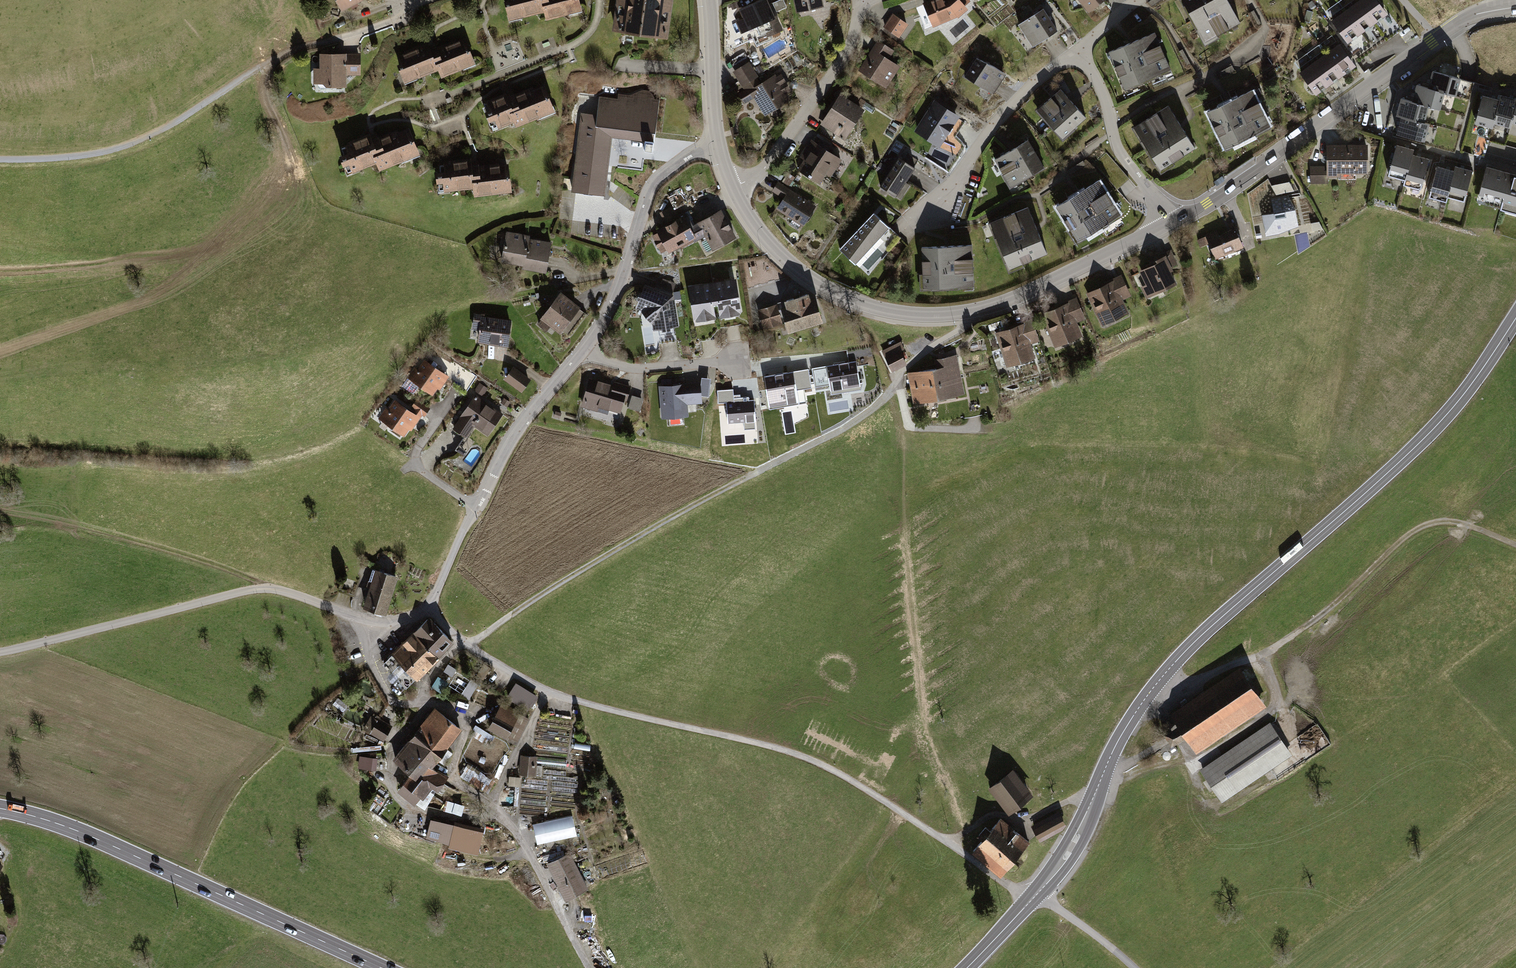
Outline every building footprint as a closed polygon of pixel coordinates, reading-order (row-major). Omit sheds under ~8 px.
[(360,0),(335,0),(341,11),(360,0)] [(508,5),(504,6),(508,21),(543,12),(545,19),(580,10),(577,0),(507,0),(508,5)] [(673,0),(617,0),(612,29),(668,37),(673,0)] [(735,22),(741,34),(762,24),(767,36),(783,29),(776,14),(775,14),(769,0),(756,0),(739,8),(743,17),(735,22)] [(772,2),(776,11),(787,6),(784,0),(778,0),(772,2)] [(796,12),(824,6),(822,0),(794,0),(796,12)] [(922,3),(932,27),(956,16),(957,18),(967,8),(960,0),(928,0),(922,3)] [(1088,12),(1103,0),(1079,0),(1088,12)] [(1204,43),(1242,22),(1230,0),(1180,0),(1204,43)] [(1331,21),(1348,44),(1388,14),(1378,0),(1359,0),(1331,21)] [(1043,8),(1018,24),(1032,46),(1057,30),(1043,8)] [(892,13),(883,26),(899,37),(908,24),(892,13)] [(1155,32),(1108,51),(1124,91),(1171,72),(1155,32)] [(441,77),(476,64),(464,37),(431,49),(427,42),(402,52),(403,54),(396,56),(406,83),(438,70),(441,77)] [(893,50),(877,40),(858,70),(886,88),(900,65),(888,58),(893,50)] [(1340,43),(1299,71),(1315,95),(1356,67),(1340,43)] [(320,68),(313,68),(313,86),(346,87),(347,74),(361,75),(361,53),(320,52),(320,68)] [(1005,74),(975,56),(963,75),(993,93),(1005,74)] [(749,61),(733,71),(744,89),(738,93),(744,104),(754,97),(765,115),(791,99),(787,92),(792,89),(781,73),(776,75),(775,74),(762,81),(749,61)] [(1462,77),(1433,70),(1429,86),(1417,83),(1413,100),(1402,97),(1397,115),(1401,116),(1397,133),(1425,140),(1429,122),(1426,121),(1430,106),(1442,109),(1445,93),(1457,96),(1462,77)] [(515,126),(556,112),(546,82),(533,88),(532,86),(507,95),(506,91),(485,99),(486,102),(482,103),(492,129),(513,121),(515,126)] [(1229,100),(1206,112),(1226,150),(1272,127),(1252,88),(1229,100)] [(573,191),(605,194),(612,137),(645,141),(644,149),(653,150),(659,98),(655,98),(653,93),(649,90),(644,89),(630,94),(618,93),(618,98),(599,96),(597,114),(581,112),(573,191)] [(1060,89),(1036,110),(1062,138),(1085,117),(1060,89)] [(864,108),(839,93),(820,125),(844,140),(864,108)] [(1483,94),(1475,122),(1493,127),(1494,122),(1512,127),(1514,123),(1515,124),(1515,97),(1502,93),(1501,99),(1483,94)] [(960,116),(934,100),(914,131),(939,148),(948,134),(954,138),(964,122),(958,119),(960,116)] [(1168,105),(1132,129),(1161,171),(1196,148),(1182,126),(1168,105)] [(346,142),(341,148),(343,155),(339,157),(342,167),(348,165),(351,172),(375,163),(378,171),(420,154),(408,129),(397,133),(395,130),(374,139),(371,131),(346,142)] [(841,159),(811,139),(799,157),(803,160),(796,170),(820,184),(825,174),(831,177),(841,159)] [(1028,140),(993,159),(1009,187),(1045,168),(1028,140)] [(1369,144),(1327,144),(1327,166),(1310,166),(1310,183),(1328,183),(1328,177),(1340,177),(1340,173),(1368,173),(1369,144)] [(1415,149),(1397,144),(1388,175),(1405,180),(1404,184),(1422,189),(1430,158),(1414,154),(1415,149)] [(915,167),(898,157),(879,185),(901,201),(911,185),(905,182),(915,167)] [(474,195),(509,191),(506,161),(473,164),(473,159),(437,163),(440,191),(473,187),(474,195)] [(1454,170),(1437,165),(1430,196),(1447,201),(1448,196),(1466,201),(1473,170),(1456,165),(1454,170)] [(1487,166),(1477,201),(1515,212),(1515,174),(1487,166)] [(1076,193),(1056,206),(1077,241),(1120,215),(1099,180),(1076,193)] [(1276,196),(1296,191),(1293,180),(1273,185),(1276,196)] [(815,205),(777,181),(771,191),(783,197),(775,209),(802,227),(815,205)] [(1274,212),(1262,215),(1266,236),(1278,234),(1299,226),(1295,208),(1288,196),(1271,197),(1274,212)] [(672,205),(660,212),(665,224),(656,229),(658,232),(651,235),(661,252),(667,249),(669,252),(681,246),(682,248),(705,235),(697,222),(693,224),(688,216),(686,217),(684,214),(680,216),(676,209),(674,209),(672,205)] [(1027,207),(988,221),(1009,269),(1046,254),(1027,207)] [(722,208),(697,222),(705,235),(713,249),(737,236),(722,208)] [(873,212),(838,248),(855,264),(889,228),(873,212)] [(1205,236),(1196,240),(1200,247),(1209,243),(1215,259),(1244,247),(1235,228),(1220,235),(1217,229),(1205,235),(1205,236)] [(530,234),(506,230),(500,261),(522,264),(522,267),(546,271),(551,240),(529,237),(530,234)] [(972,245),(920,247),(922,289),(974,287),(972,245)] [(1150,266),(1139,271),(1145,284),(1140,287),(1146,298),(1176,284),(1170,272),(1173,270),(1172,267),(1178,265),(1170,250),(1158,255),(1159,257),(1148,262),(1150,266)] [(1107,283),(1086,293),(1102,326),(1129,313),(1123,300),(1131,296),(1121,274),(1106,281),(1107,283)] [(661,282),(657,281),(655,286),(672,293),(675,282),(663,277),(661,282)] [(736,277),(688,285),(694,320),(742,314),(736,277)] [(655,286),(645,282),(642,291),(640,290),(636,298),(638,299),(635,307),(640,309),(653,323),(654,329),(662,328),(662,330),(671,329),(671,327),(679,326),(673,293),(672,293),(655,286)] [(585,311),(561,291),(539,318),(541,319),(537,324),(546,331),(551,326),(560,333),(562,330),(568,335),(585,311)] [(787,302),(759,311),(764,328),(781,322),(778,312),(783,310),(789,330),(821,320),(815,298),(809,300),(807,294),(786,300),(787,302)] [(1064,304),(1041,314),(1054,348),(1082,336),(1077,323),(1086,320),(1076,297),(1064,302),(1064,304)] [(485,313),(473,311),(471,329),(479,329),(477,341),(508,346),(511,319),(484,315),(485,313)] [(1039,341),(1033,320),(995,332),(1006,367),(1035,358),(1030,344),(1039,341)] [(902,341),(883,350),(892,371),(907,364),(900,350),(905,348),(902,341)] [(936,367),(907,373),(912,403),(965,394),(956,355),(934,359),(936,367)] [(414,366),(407,377),(432,395),(437,388),(439,390),(449,376),(424,358),(417,368),(414,366)] [(856,360),(811,368),(815,388),(830,385),(831,393),(861,387),(862,382),(860,382),(856,360)] [(513,366),(504,379),(522,392),(531,379),(513,366)] [(808,369),(764,376),(769,407),(799,402),(797,389),(811,387),(808,369)] [(613,384),(589,377),(581,405),(598,411),(599,407),(620,413),(624,400),(627,401),(631,386),(614,380),(613,384)] [(488,388),(480,382),(474,390),(483,396),(488,388)] [(701,382),(659,385),(661,419),(689,416),(688,404),(702,403),(701,382)] [(732,389),(717,390),(718,402),(726,401),(727,422),(743,421),(744,428),(756,427),(753,398),(749,399),(748,396),(733,397),(732,389)] [(475,393),(452,427),(465,438),(475,426),(488,435),(503,414),(475,393)] [(632,395),(629,408),(640,410),(643,398),(632,395)] [(510,402),(503,397),(501,402),(507,406),(510,402)] [(412,411),(394,399),(387,409),(385,407),(378,418),(404,437),(409,429),(411,430),(422,415),(424,416),(430,408),(416,399),(410,407),(413,409),(412,411)] [(463,455),(472,444),(465,438),(456,448),(463,455)] [(399,575),(376,569),(363,606),(387,614),(399,575)] [(392,654),(383,662),(407,687),(416,678),(418,680),(455,642),(429,616),(392,653),(392,654)] [(452,675),(457,669),(449,664),(445,670),(452,675)] [(1186,740),(1194,753),(1266,707),(1240,667),(1169,714),(1177,727),(1162,735),(1171,748),(1186,740)] [(478,684),(455,674),(449,687),(472,697),(478,684)] [(517,682),(504,702),(519,711),(522,706),(530,710),(538,696),(517,682)] [(503,701),(488,728),(508,737),(509,736),(521,714),(522,712),(519,711),(504,702),(503,701)] [(463,729),(435,708),(393,759),(410,773),(397,789),(397,791),(417,807),(419,804),(425,809),(437,790),(439,791),(449,776),(439,769),(438,770),(433,767),(463,729)] [(530,718),(521,714),(509,736),(518,740),(530,718)] [(392,725),(379,717),(378,719),(371,715),(363,728),(385,740),(392,725)] [(1292,755),(1270,722),(1199,771),(1221,804),(1292,755)] [(377,769),(378,758),(360,755),(358,767),(377,769)] [(537,756),(521,755),(519,775),(535,776),(537,756)] [(468,763),(461,776),(488,792),(495,780),(468,763)] [(1014,769),(989,788),(1009,815),(1034,796),(1014,769)] [(509,776),(509,785),(520,785),(520,776),(509,776)] [(463,814),(464,804),(448,801),(446,811),(463,814)] [(1033,824),(1032,827),(1041,843),(1064,830),(1067,825),(1059,811),(1033,824)] [(572,815),(533,824),(537,844),(577,835),(572,815)] [(1001,818),(972,852),(1001,876),(1031,842),(1001,818)] [(454,824),(431,819),(426,838),(450,843),(449,846),(479,853),(485,828),(455,821),(454,824)] [(570,852),(546,864),(565,901),(588,890),(570,852)]
